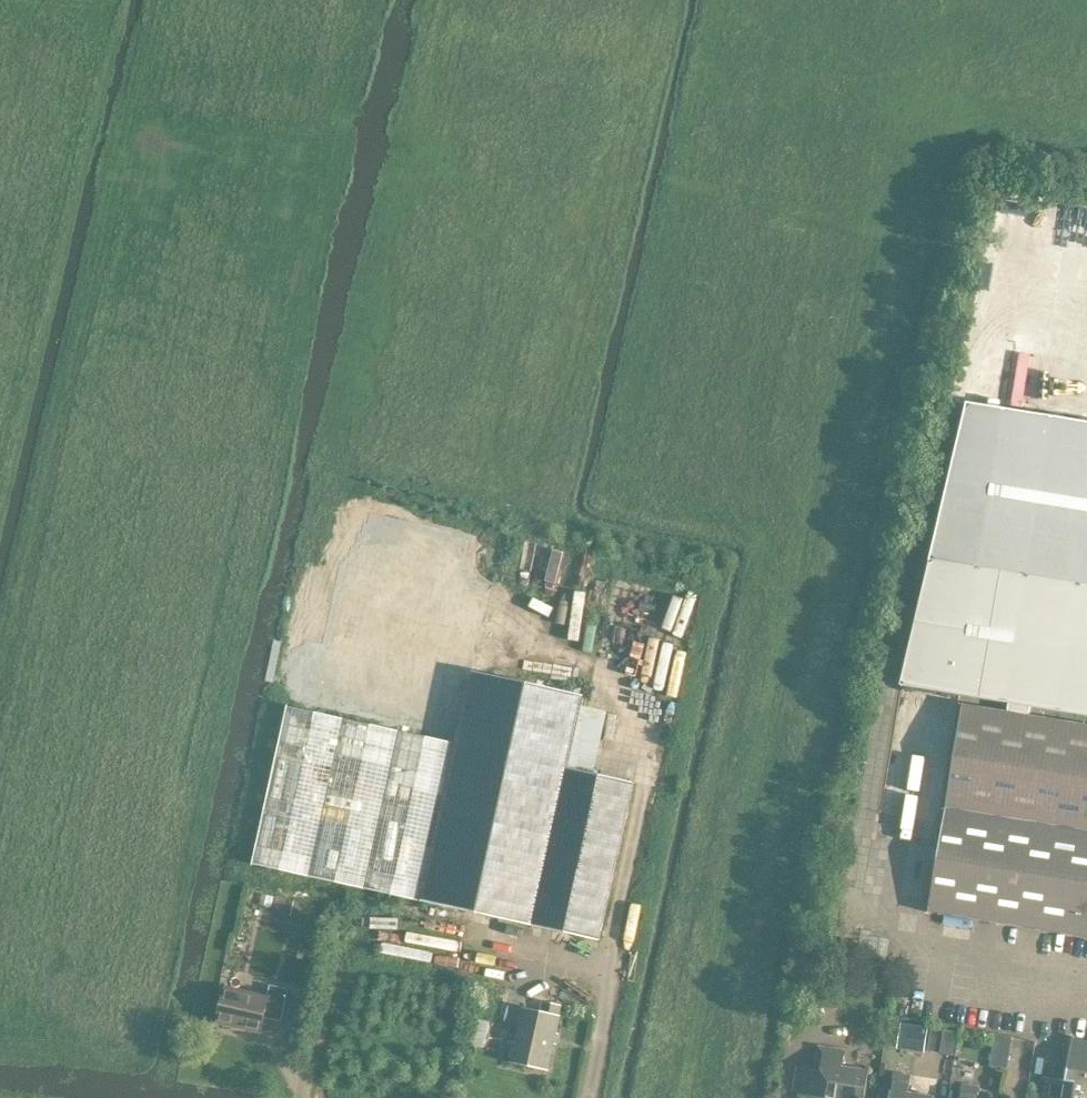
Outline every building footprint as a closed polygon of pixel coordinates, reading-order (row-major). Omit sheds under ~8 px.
[(901,686),(959,695),(1009,703),(1007,712),(1028,716),(1030,707),(1086,716),(1086,421),(967,402),(930,559),(901,686)] [(633,781),(605,775),(567,766),(582,697),(470,673),(455,742),(289,705),(254,864),(599,940),(633,781)] [(928,912),(929,912),(930,911),(1086,937),(1086,725),(1028,716),(1007,712),(963,705),(963,704),(962,704),(962,705),(928,911),(928,912)] [(225,987),(217,1022),(261,1032),(264,1017),(281,1020),(288,989),(270,985),(267,996),(225,987)] [(523,1007),(511,1062),(548,1070),(560,1015),(558,1015),(560,1004),(545,1001),(543,1011),(523,1007)] [(511,1051),(517,1026),(480,1018),(475,1043),(511,1051)] [(897,1044),(955,1054),(959,1031),(902,1021),(897,1044)] [(1008,1035),(991,1033),(986,1064),(1003,1067),(1008,1035)] [(1072,1036),(1065,1080),(1043,1076),(1039,1097),(1086,1097),(1086,1038),(1072,1036)] [(794,1079),(792,1092),(828,1097),(864,1097),(869,1070),(842,1066),(845,1049),(818,1045),(814,1069),(796,1066),(794,1079)] [(889,1097),(934,1097),(934,1096),(908,1092),(911,1075),(893,1072),(889,1097)] [(911,1089),(934,1092),(935,1080),(912,1078),(911,1089)] [(959,1097),(977,1097),(979,1086),(961,1083),(959,1097)]
